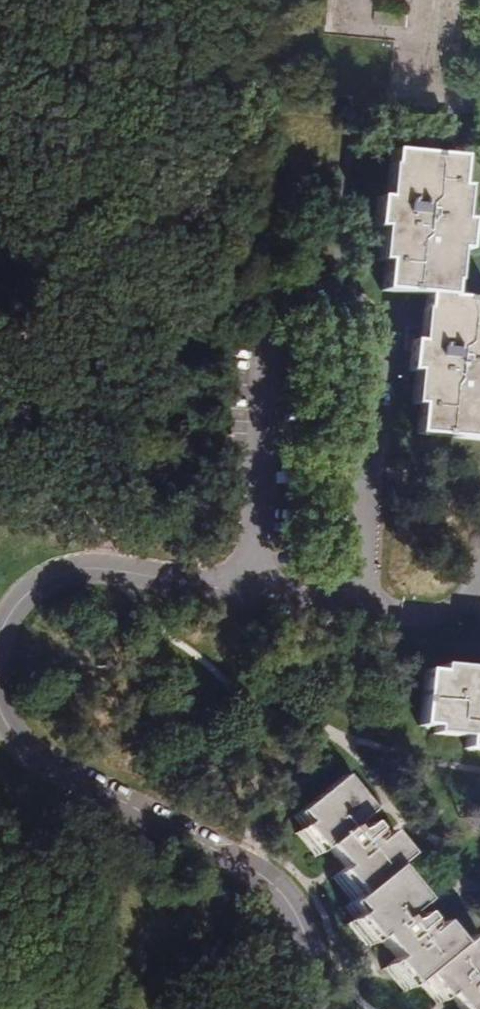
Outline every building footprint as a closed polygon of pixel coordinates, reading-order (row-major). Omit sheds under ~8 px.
[(393,15),(361,12),(360,26),(392,29),(393,15)] [(448,283),(449,268),(452,268),(455,235),(463,236),(464,228),(465,207),(459,206),(461,174),(455,174),(457,144),(390,138),(389,152),(394,152),(391,186),(383,185),(375,184),(373,213),(379,213),(377,247),(383,247),(381,275),(427,279),(425,296),(431,296),(428,329),(419,329),(411,328),(409,355),(416,356),(413,390),(420,390),(417,419),(479,424),(479,286),(448,283)] [(386,151),(383,185),(391,186),(394,152),(389,152),(386,151)] [(431,296),(425,296),(422,296),(419,329),(428,329),(431,296)] [(413,677),(409,731),(424,732),(423,739),(456,742),(455,752),(479,754),(479,665),(477,665),(477,675),(476,683),(433,676),(413,677)] [(434,668),(433,676),(476,683),(477,675),(434,668)] [(471,980),(463,977),(475,967),(455,944),(442,954),(422,931),(411,940),(410,933),(396,917),(404,910),(375,875),(389,864),(370,842),(362,848),(343,825),(350,819),(322,786),(280,822),(290,834),(286,837),(304,859),(307,856),(326,878),(321,882),(341,905),(332,913),(341,924),(337,927),(355,950),(359,947),(378,969),(374,972),(393,995),(406,984),(426,1007),(431,1003),(435,1008),(479,1008),(479,990),(471,980)]
